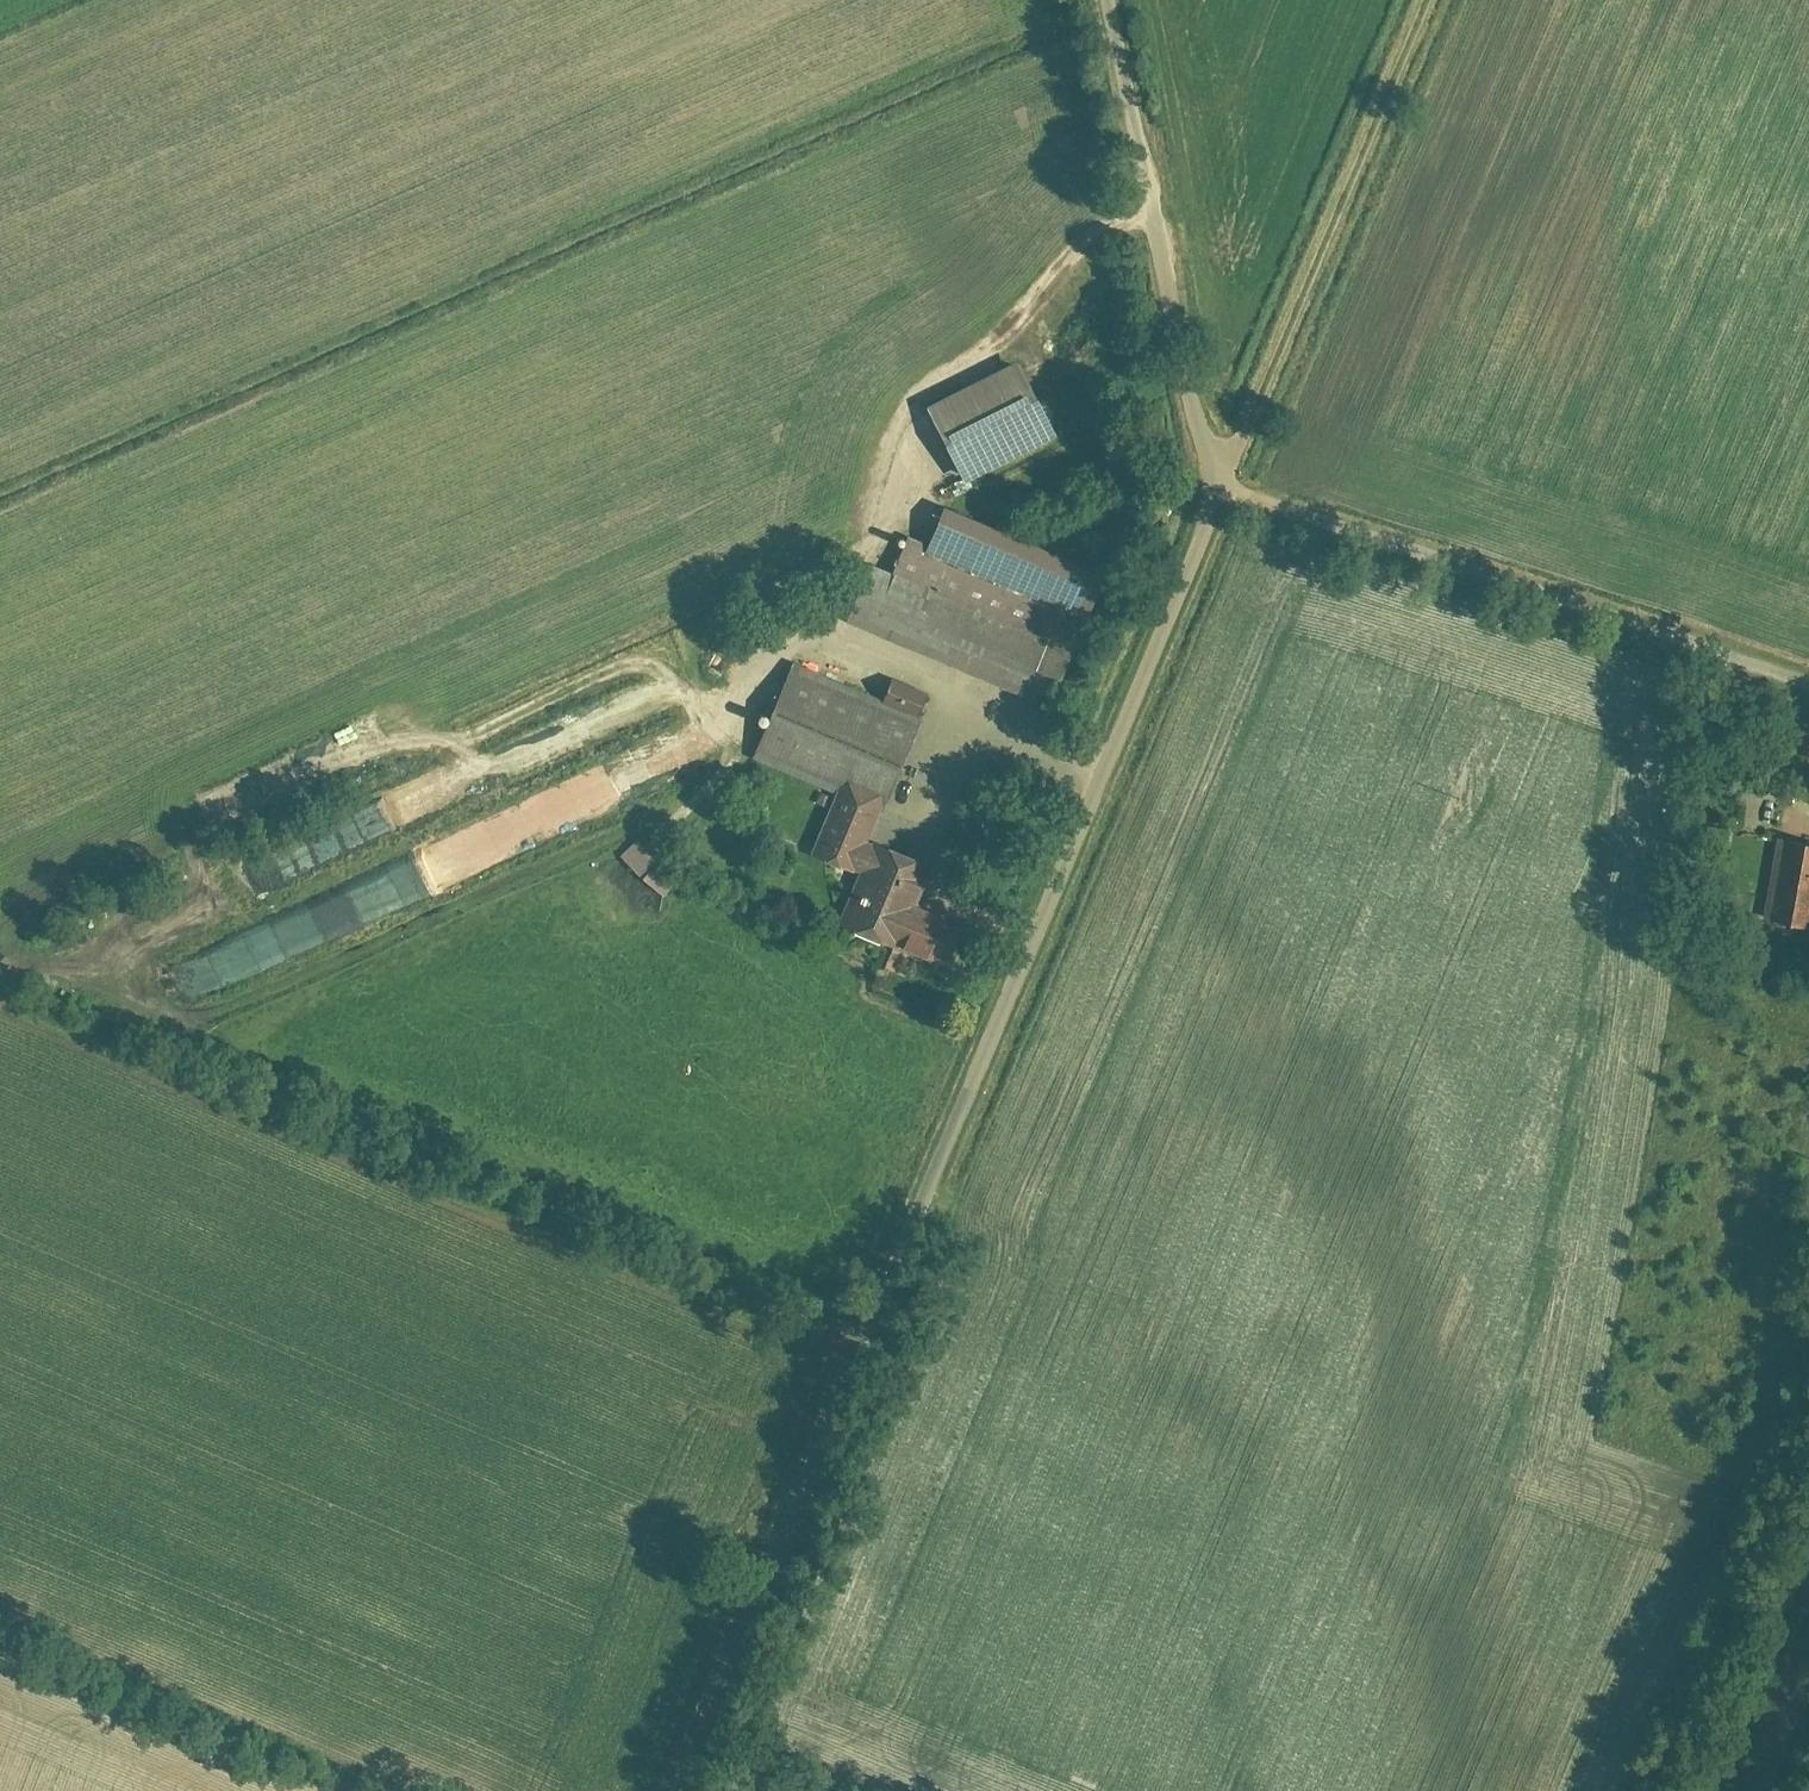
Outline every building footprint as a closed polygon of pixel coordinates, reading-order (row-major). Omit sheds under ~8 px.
[(1055,436),(1016,359),(922,407),(961,483),(1055,436)] [(1102,575),(942,507),(926,544),(907,536),(891,574),(870,565),(845,622),(1046,707),(1102,575)] [(882,700),(792,662),(751,759),(836,795),(880,813),(922,715),(918,714),(926,694),(891,679),(882,700)] [(868,841),(880,813),(836,795),(811,854),(857,874),(837,924),(944,968),(964,922),(919,903),(933,868),(868,841)] [(1777,838),(1764,921),(1808,928),(1808,844),(1777,838)] [(680,881),(638,839),(623,854),(665,896),(680,881)] [(424,864),(171,963),(185,997),(437,897),(424,864)]
